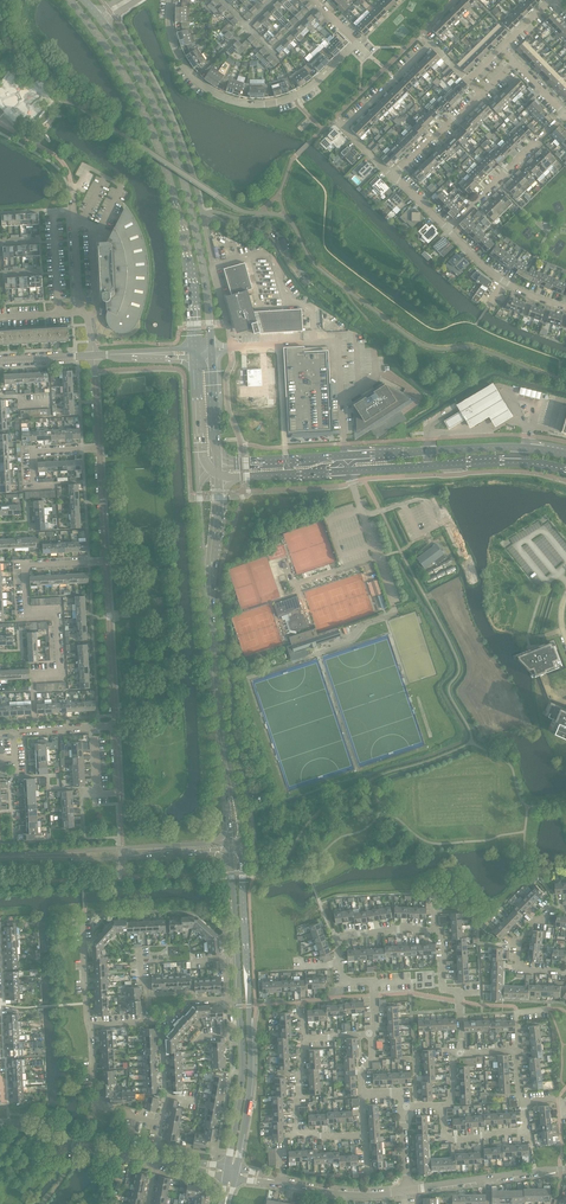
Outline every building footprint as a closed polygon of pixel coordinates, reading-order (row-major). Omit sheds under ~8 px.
[(214,14),(218,9),(215,6),(219,2),(217,0),(209,0),(211,2),(207,6),(214,14)] [(249,10),(243,16),(248,21),(258,11),(254,6),(251,3),(248,0),(244,5),(249,10)] [(260,0),(256,4),(254,6),(258,11),(268,1),(267,0),(259,0),(260,0)] [(273,6),(277,10),(283,4),(289,10),(293,6),(287,0),(279,0),(273,6)] [(305,6),(299,12),(303,16),(314,6),(307,0),(299,0),(305,6)] [(338,8),(342,13),(349,6),(346,3),(348,1),(348,0),(346,0),(338,8)] [(379,4),(387,12),(391,7),(384,0),(383,0),(379,4)] [(460,3),(468,11),(472,7),(466,0),(464,0),(460,3)] [(521,5),(528,12),(533,8),(525,0),(522,0),(525,2),(521,5)] [(218,9),(214,14),(218,18),(222,14),(226,18),(231,13),(219,2),(215,6),(218,9)] [(175,7),(175,15),(190,15),(190,7),(190,5),(182,3),(181,7),(175,7)] [(460,3),(456,8),(463,16),(468,11),(460,3)] [(379,4),(375,8),(382,16),(387,12),(379,4)] [(516,6),(515,8),(523,17),(528,12),(521,5),(518,9),(516,6)] [(273,6),(263,16),(267,20),(269,18),(273,14),(279,20),(283,16),(277,10),(273,6)] [(293,6),(289,10),(295,16),(289,22),(293,26),(303,16),(299,12),(293,6)] [(375,8),(370,13),(377,21),(382,16),(375,8)] [(456,8),(451,12),(459,20),(463,16),(456,8)] [(515,11),(512,14),(519,21),(523,17),(515,8),(513,9),(515,11)] [(316,9),(306,19),(310,24),(311,24),(316,18),(320,22),(318,24),(323,29),(329,23),(324,18),(325,18),(316,9)] [(451,12),(447,17),(454,24),(459,20),(451,12)] [(230,22),(224,27),(228,32),(239,22),(231,13),(226,18),(230,22)] [(370,13),(365,17),(373,25),(377,21),(370,13)] [(507,15),(506,17),(514,26),(519,21),(512,14),(509,17),(507,15)] [(190,15),(175,15),(175,22),(181,22),(182,27),(190,25),(194,25),(194,22),(190,22),(190,15)] [(545,28),(547,29),(556,20),(551,15),(544,22),(548,26),(545,28)] [(253,26),(257,30),(263,24),(269,30),(273,26),(270,22),(267,20),(263,16),(253,26)] [(283,16),(279,20),(285,26),(279,32),(283,36),(293,26),(289,22),(283,16)] [(365,17),(361,22),(368,30),(373,25),(365,17)] [(447,17),(442,21),(450,29),(454,24),(447,17)] [(514,26),(506,17),(504,18),(506,20),(503,24),(510,30),(514,26)] [(306,19),(296,29),(300,34),(303,36),(309,31),(310,32),(315,28),(311,24),(310,24),(306,19)] [(556,20),(547,29),(548,31),(550,28),(553,32),(560,25),(556,20)] [(442,21),(437,26),(445,33),(450,29),(442,21)] [(497,25),(494,28),(502,37),(507,33),(496,21),(495,23),(497,25)] [(368,30),(361,22),(356,27),(364,34),(368,30)] [(177,32),(179,40),(193,35),(191,28),(190,25),(182,27),(182,31),(177,32)] [(560,25),(553,32),(557,35),(554,37),(556,38),(565,29),(560,25)] [(269,30),(267,32),(273,38),(269,42),(273,46),(283,36),(279,32),(273,26),(269,30)] [(445,33),(437,26),(433,30),(440,38),(445,33)] [(228,32),(224,27),(220,32),(224,36),(218,42),(222,46),(232,36),(228,32)] [(488,29),(487,31),(498,42),(502,37),(494,28),(491,31),(488,29)] [(296,29),(286,39),(290,44),(290,43),(296,38),(300,42),(304,38),(303,36),(300,34),(296,29)] [(556,38),(557,40),(559,38),(562,41),(565,37),(565,31),(565,29),(556,38)] [(331,35),(327,39),(329,41),(340,52),(349,43),(349,42),(337,31),(334,34),(333,35),(333,38),(331,35)] [(488,34),(485,37),(493,46),(498,42),(487,31),(486,32),(488,34)] [(193,35),(179,40),(181,47),(187,45),(189,49),(196,45),(195,43),(193,35)] [(252,35),(241,45),(246,49),(251,43),(255,47),(260,43),(252,35)] [(479,38),(478,40),(489,51),(493,46),(485,37),(481,40),(479,38)] [(286,39),(276,49),(280,54),(283,50),(287,54),(290,52),(292,50),(294,48),(290,43),(290,44),(286,39)] [(516,50),(521,54),(530,46),(527,43),(529,40),(527,39),(516,50)] [(479,43),(475,46),(484,55),(489,51),(478,40),(476,41),(479,43)] [(237,41),(227,51),(231,55),(236,51),(240,55),(241,53),(246,49),(241,45),(237,41)] [(329,41),(322,49),(328,55),(330,53),(334,57),(340,52),(329,41)] [(260,43),(255,47),(259,51),(255,55),(259,59),(263,55),(267,59),(271,54),(260,43)] [(196,45),(189,49),(190,53),(185,56),(190,62),(202,54),(197,48),(196,45)] [(470,47),(469,49),(480,60),(484,55),(475,46),(472,49),(470,47)] [(530,46),(521,54),(525,59),(537,48),(535,47),(533,49),(530,46)] [(537,48),(525,59),(530,64),(539,55),(536,52),(538,49),(537,48)] [(322,49),(314,57),(324,67),(329,62),(325,58),(328,55),(322,49)] [(469,52),(466,55),(475,64),(480,60),(469,49),(467,50),(469,52)] [(433,50),(428,55),(436,63),(441,58),(433,50)] [(202,54),(190,62),(194,68),(199,65),(202,68),(208,62),(206,60),(202,54)] [(263,55),(259,59),(266,67),(271,63),(274,67),(279,63),(271,54),(267,59),(263,55)] [(428,55),(424,60),(431,67),(436,63),(428,55)] [(461,56),(460,58),(471,69),(475,64),(466,55),(463,58),(461,56)] [(539,55),(530,64),(534,68),(546,57),(544,56),(542,58),(539,55)] [(314,57),(306,65),(312,71),(314,68),(319,72),(324,67),(314,57)] [(546,57),(534,68),(539,73),(548,64),(545,61),(547,59),(546,57)] [(471,69),(460,58),(458,59),(460,61),(457,64),(466,73),(471,69)] [(424,60),(419,64),(427,72),(431,67),(424,60)] [(419,64),(414,69),(422,77),(427,72),(419,64)] [(548,64),(539,73),(543,77),(555,66),(553,65),(551,67),(548,64)] [(204,79),(210,83),(218,71),(212,67),(211,65),(205,71),(207,74),(204,79)] [(304,67),(298,71),(306,83),(312,79),(309,74),(312,71),(306,65),(304,67)] [(555,66),(543,77),(548,82),(557,73),(554,70),(556,68),(555,66)] [(414,69),(410,73),(417,81),(422,77),(414,69)] [(218,71),(210,83),(216,87),(220,83),(223,84),(227,77),(225,76),(218,71)] [(306,83),(298,71),(292,75),(289,77),(293,84),(297,82),(300,87),(306,83)] [(410,73),(405,78),(413,86),(417,81),(410,73)] [(557,73),(548,82),(552,86),(564,75),(562,74),(560,76),(557,73)] [(564,75),(552,86),(557,91),(565,82),(563,79),(565,77),(564,75)] [(227,77),(223,84),(227,86),(225,92),(233,94),(237,81),(230,78),(227,77)] [(285,79),(278,81),(282,95),(289,93),(287,87),(291,85),(288,77),(285,79)] [(405,78),(400,83),(401,83),(408,90),(413,86),(405,78)] [(518,79),(513,83),(521,91),(526,87),(518,79)] [(462,80),(457,85),(465,92),(470,88),(462,80)] [(237,81),(233,94),(240,97),(241,91),(246,92),(247,83),(244,83),(237,81)] [(271,83),(268,83),(269,92),(273,91),(275,97),(282,95),(278,81),(271,83)] [(453,89),(452,89),(460,97),(465,92),(457,85),(454,82),(450,86),(453,89)] [(557,91),(561,96),(565,91),(565,82),(557,91)] [(247,83),(246,92),(250,92),(250,98),(257,98),(257,84),(250,84),(247,83)] [(257,84),(257,98),(265,98),(265,92),(269,92),(268,83),(265,84),(257,84)] [(513,83),(509,88),(516,96),(521,91),(513,83)] [(399,84),(394,89),(404,100),(409,95),(406,92),(399,85),(399,84)] [(509,88),(504,92),(512,100),(516,96),(509,88)] [(394,89),(389,94),(399,104),(404,100),(394,89)] [(452,89),(448,94),(456,101),(460,97),(452,89)] [(504,92),(499,97),(507,105),(512,100),(504,92)] [(389,94),(384,98),(392,106),(395,108),(399,104),(389,94)] [(448,94),(443,98),(451,106),(456,101),(448,94)] [(441,96),(437,100),(439,102),(439,103),(444,108),(446,111),(448,113),(450,111),(448,109),(451,106),(443,98),(441,96)] [(499,97),(495,101),(503,109),(507,105),(499,97)] [(384,98),(380,103),(387,111),(392,106),(384,98)] [(437,100),(432,105),(440,113),(444,108),(439,103),(439,102),(437,100)] [(503,109),(495,101),(490,106),(498,114),(503,109)] [(526,109),(530,114),(539,106),(534,101),(526,109)] [(380,103),(375,107),(383,115),(387,111),(380,103)] [(485,104),(480,108),(488,116),(493,111),(485,104)] [(429,112),(430,112),(434,117),(434,118),(440,113),(432,105),(427,110),(429,112)] [(539,106),(530,114),(535,118),(543,110),(539,106)] [(375,107),(371,112),(378,120),(383,115),(375,107)] [(480,108),(476,113),(483,121),(488,116),(480,108)] [(543,110),(535,118),(539,123),(548,115),(543,110)] [(371,112),(366,116),(374,124),(378,120),(371,112)] [(425,112),(420,116),(428,124),(433,119),(432,119),(428,114),(427,114),(425,112)] [(476,113),(471,117),(479,125),(483,121),(476,113)] [(415,121),(418,123),(423,129),(424,128),(428,124),(420,116),(418,114),(413,118),(416,121),(415,121)] [(548,115),(539,123),(544,128),(552,120),(548,115)] [(366,116),(362,121),(369,129),(374,124),(366,116)] [(471,117),(467,122),(474,130),(479,125),(471,117)] [(362,121),(357,125),(365,133),(369,129),(362,121)] [(459,124),(464,129),(469,134),(470,134),(474,130),(467,122),(463,125),(461,123),(459,124)] [(418,123),(413,128),(421,135),(424,132),(426,135),(428,133),(424,128),(423,129),(418,123)] [(522,123),(517,127),(526,137),(531,132),(522,123)] [(357,125),(352,130),(360,138),(362,140),(367,136),(365,133),(357,125)] [(551,134),(555,139),(564,131),(559,126),(551,134)] [(516,127),(511,131),(522,141),(526,137),(517,127),(516,127)] [(413,128),(409,132),(416,140),(421,135),(413,128)] [(325,138),(320,143),(326,150),(328,148),(330,150),(335,145),(338,149),(345,142),(340,137),(338,135),(339,134),(338,133),(334,129),(328,135),(328,136),(326,138),(325,138)] [(464,129),(460,133),(467,141),(472,136),(470,134),(469,134),(464,129)] [(511,131),(507,135),(509,138),(517,146),(522,141),(511,131)] [(555,139),(560,144),(565,138),(565,134),(564,131),(555,139)] [(409,132),(404,137),(412,144),(416,140),(409,132)] [(460,133),(455,138),(460,144),(460,143),(462,146),(467,141),(460,133)] [(404,137),(400,141),(407,149),(412,144),(404,137)] [(509,138),(505,143),(512,150),(517,146),(509,138)] [(453,140),(448,145),(455,152),(460,148),(458,145),(453,140)] [(502,140),(498,144),(498,145),(508,155),(512,150),(505,143),(502,140)] [(400,141),(395,146),(403,153),(407,149),(400,141)] [(437,146),(440,148),(436,151),(444,159),(446,161),(451,157),(448,155),(449,155),(443,149),(444,149),(439,144),(437,146)] [(448,145),(444,149),(443,149),(449,155),(448,155),(451,157),(455,152),(448,145)] [(498,145),(493,149),(503,159),(508,155),(498,145)] [(395,146),(390,150),(398,158),(403,153),(395,146)] [(347,147),(339,154),(342,158),(344,156),(352,165),(356,161),(353,158),(358,153),(354,149),(353,150),(351,149),(350,150),(347,147)] [(493,149),(489,154),(491,156),(496,162),(501,166),(502,165),(500,163),(503,159),(493,149)] [(541,150),(541,149),(539,151),(552,165),(557,160),(546,149),(542,153),(541,152),(541,150)] [(390,150),(386,155),(393,162),(398,158),(390,150)] [(436,151),(432,156),(439,164),(444,159),(436,151)] [(539,151),(537,153),(537,154),(539,154),(540,155),(539,156),(537,158),(547,169),(550,172),(555,168),(552,165),(539,151)] [(489,154),(484,158),(492,166),(496,162),(491,156),(489,154)] [(393,162),(386,155),(381,159),(389,167),(393,162)] [(432,156),(427,160),(435,168),(439,164),(432,156)] [(482,165),(481,166),(487,171),(492,166),(484,158),(479,163),(482,165)] [(532,159),(531,158),(529,160),(543,174),(547,169),(537,158),(533,162),(532,161),(532,159)] [(427,160),(423,165),(430,173),(435,168),(427,160)] [(529,160),(527,162),(528,163),(530,163),(531,164),(527,168),(538,178),(543,174),(529,160)] [(474,162),(470,167),(473,169),(473,170),(480,178),(485,173),(483,170),(480,167),(477,165),(474,162)] [(359,165),(352,172),(355,175),(359,172),(364,178),(373,169),(367,163),(362,168),(359,165)] [(423,165),(418,169),(426,177),(430,173),(423,165)] [(418,169),(413,174),(419,179),(417,181),(422,185),(425,182),(423,180),(426,177),(418,169)] [(468,175),(470,177),(476,182),(480,178),(473,170),(468,175)] [(520,171),(519,170),(517,172),(531,186),(536,181),(525,170),(521,174),(520,173),(520,171)] [(517,172),(515,174),(516,175),(518,175),(519,176),(516,179),(526,190),(531,186),(517,172)] [(377,176),(370,183),(375,188),(372,191),(376,194),(378,192),(382,196),(385,192),(389,195),(392,192),(390,189),(389,190),(388,189),(389,188),(380,179),(377,176)] [(470,177),(466,181),(473,189),(477,186),(479,188),(480,186),(476,182),(470,177)] [(463,178),(458,183),(461,186),(458,188),(463,193),(466,191),(468,194),(473,189),(466,181),(463,178)] [(510,179),(508,181),(522,195),(526,190),(516,179),(513,182),(510,179)] [(522,195),(508,181),(506,183),(509,186),(506,188),(517,199),(522,195)] [(434,199),(439,204),(447,196),(442,191),(443,190),(441,187),(435,193),(438,196),(434,199)] [(497,193),(496,192),(494,194),(508,208),(513,203),(502,193),(498,196),(497,195),(497,193)] [(396,195),(394,193),(383,204),(386,207),(388,205),(393,210),(396,206),(400,210),(405,205),(402,202),(403,201),(402,200),(399,197),(396,195)] [(495,199),(493,202),(503,213),(508,208),(494,194),(492,196),(495,199)] [(447,196),(439,204),(443,208),(451,201),(447,196)] [(451,201),(443,208),(448,213),(456,205),(451,201)] [(488,202),(487,201),(485,203),(499,217),(503,213),(493,202),(489,205),(488,204),(488,202)] [(485,203),(483,205),(484,206),(486,206),(487,207),(483,211),(494,222),(499,217),(485,203)] [(456,205),(448,213),(452,218),(461,210),(456,205)] [(100,243),(100,247),(98,247),(101,293),(102,293),(102,298),(103,298),(103,299),(103,300),(104,300),(104,302),(103,303),(102,304),(102,306),(102,307),(102,308),(102,310),(102,311),(103,312),(104,313),(105,314),(106,315),(106,316),(106,317),(106,319),(107,321),(107,322),(107,323),(108,324),(108,325),(109,326),(110,327),(110,328),(111,329),(112,330),(113,330),(114,331),(115,331),(116,332),(117,332),(118,333),(119,333),(120,333),(121,333),(122,333),(124,333),(126,333),(127,332),(128,332),(129,332),(130,331),(131,330),(132,330),(133,329),(134,328),(135,327),(136,326),(136,325),(137,324),(138,321),(139,318),(141,314),(142,312),(143,309),(144,306),(145,302),(146,299),(146,296),(147,293),(148,290),(148,287),(148,284),(148,281),(149,279),(149,276),(149,273),(149,270),(149,267),(148,263),(148,260),(147,257),(147,254),(146,251),(146,248),(145,243),(144,241),(143,238),(142,235),(141,233),(140,229),(138,226),(137,223),(136,221),(134,217),(132,214),(130,211),(128,208),(126,206),(115,226),(117,229),(115,230),(114,228),(107,243),(100,243)] [(408,209),(400,217),(406,224),(407,222),(413,228),(419,222),(421,222),(421,220),(424,217),(421,214),(421,212),(419,212),(416,209),(413,212),(411,212),(408,209)] [(459,224),(464,229),(472,221),(467,217),(459,224)] [(472,221),(464,229),(468,234),(476,226),(472,221)] [(476,226),(468,234),(473,238),(481,230),(483,228),(478,224),(476,226)] [(426,225),(419,232),(423,236),(422,237),(428,242),(437,233),(435,231),(436,230),(432,225),(429,228),(426,225)] [(279,237),(277,238),(281,245),(280,246),(283,251),(291,247),(282,230),(277,232),(279,237)] [(481,230),(473,238),(477,243),(485,235),(481,230)] [(485,235),(477,243),(482,248),(490,240),(485,235)] [(434,247),(437,250),(443,256),(453,247),(443,237),(434,247)] [(490,240),(482,248),(486,252),(494,244),(490,240)] [(489,255),(495,259),(501,249),(496,245),(489,255)] [(501,249),(495,259),(500,262),(507,253),(501,249)] [(507,253),(500,262),(505,266),(512,256),(507,253)] [(449,261),(449,262),(446,265),(451,271),(452,270),(458,276),(462,272),(461,271),(469,264),(463,257),(462,259),(456,254),(449,261)] [(512,256),(505,266),(511,269),(517,260),(512,256)] [(517,260),(511,269),(516,273),(522,263),(517,260)] [(226,296),(235,328),(237,333),(253,329),(254,334),(259,332),(260,333),(303,331),(302,310),(255,312),(248,290),(252,289),(245,263),(224,269),(231,295),(226,296)] [(522,263),(516,273),(524,278),(527,272),(525,271),(528,267),(522,263)] [(527,272),(524,278),(532,282),(537,271),(531,269),(529,273),(527,272)] [(492,282),(480,275),(477,271),(471,277),(476,281),(476,282),(476,283),(477,283),(478,283),(479,283),(479,282),(482,284),(472,298),(478,302),(491,284),(492,282)] [(537,271),(532,282),(538,284),(543,274),(537,271)] [(543,274),(538,284),(544,287),(549,276),(543,274)] [(549,276),(544,287),(550,289),(555,279),(549,276)] [(555,279),(550,289),(556,292),(560,281),(555,279)] [(556,292),(562,294),(565,285),(565,284),(560,281),(556,292)] [(507,299),(502,307),(505,309),(509,310),(509,309),(515,311),(519,301),(513,299),(513,298),(512,301),(509,300),(507,299)] [(519,301),(515,311),(521,313),(520,315),(524,316),(527,307),(524,306),(525,304),(519,301)] [(527,307),(524,316),(528,318),(528,316),(534,318),(538,308),(531,306),(530,309),(527,307)] [(538,308),(534,318),(540,320),(539,322),(543,323),(546,314),(543,313),(544,310),(538,308)] [(546,314),(543,323),(547,324),(547,323),(553,324),(556,314),(550,312),(549,315),(546,314)] [(556,314),(553,324),(559,326),(559,327),(563,328),(565,319),(562,318),(563,315),(556,314)] [(70,341),(69,327),(59,328),(59,329),(0,333),(0,345),(70,341)] [(303,347),(285,348),(287,397),(288,397),(288,402),(287,402),(289,433),(308,432),(308,431),(312,431),(312,432),(332,431),(330,399),(329,399),(329,395),(330,395),(330,393),(329,394),(329,389),(330,389),(330,388),(329,388),(328,383),(329,383),(327,351),(304,353),(303,347)] [(247,370),(248,387),(262,386),(261,369),(247,370)] [(369,396),(369,397),(366,399),(365,398),(366,398),(365,397),(364,398),(364,399),(361,401),(360,400),(359,401),(359,402),(356,404),(355,404),(354,405),(355,406),(357,409),(357,410),(356,410),(357,433),(379,419),(379,418),(382,416),(383,416),(384,415),(387,412),(388,413),(409,399),(389,389),(389,390),(389,389),(388,389),(386,386),(385,384),(383,385),(384,386),(380,388),(380,387),(378,389),(379,389),(375,391),(373,392),(374,392),(375,393),(372,395),(371,395),(371,394),(370,394),(369,394),(369,395),(369,396)] [(473,403),(483,419),(470,427),(471,428),(489,417),(493,422),(495,426),(512,417),(509,412),(493,384),(478,393),(481,398),(473,403)] [(478,393),(458,405),(460,409),(461,411),(465,418),(470,427),(483,419),(473,403),(481,398),(480,396),(478,393)] [(461,411),(445,422),(449,428),(465,418),(461,411)] [(0,422),(0,429),(7,429),(7,425),(11,425),(11,421),(0,422)] [(425,568),(444,554),(436,544),(417,558),(425,568)] [(446,558),(444,555),(435,562),(437,565),(446,558)] [(377,580),(372,582),(376,595),(381,593),(377,580)] [(274,604),(277,613),(278,617),(291,613),(291,616),(290,618),(291,620),(289,622),(291,630),(297,631),(299,629),(301,630),(303,628),(306,628),(308,626),(304,616),(301,615),(300,610),(302,609),(297,596),(274,604)] [(292,645),(287,647),(290,654),(294,653),(310,647),(314,648),(316,645),(341,637),(338,628),(338,627),(318,634),(316,628),(289,637),(291,642),(292,645)] [(6,633),(7,645),(14,644),(13,635),(10,635),(9,631),(6,631),(6,633)] [(531,649),(528,650),(513,656),(514,660),(516,659),(531,674),(532,673),(531,673),(533,672),(534,675),(533,675),(534,676),(540,674),(541,676),(544,675),(543,673),(558,667),(557,664),(559,663),(560,665),(561,665),(553,645),(550,646),(549,644),(545,645),(544,644),(537,646),(539,650),(537,650),(536,649),(533,650),(534,652),(532,652),(531,649)] [(565,709),(563,708),(549,702),(544,714),(553,718),(548,729),(565,737),(565,736),(565,707),(565,709)] [(35,743),(36,750),(47,749),(58,749),(57,741),(58,741),(53,741),(53,743),(46,743),(46,739),(38,740),(38,743),(35,743)] [(65,750),(72,750),(83,749),(83,742),(71,742),(72,747),(65,747),(65,743),(61,743),(62,751),(65,751),(65,750)] [(72,750),(72,757),(84,756),(83,752),(90,752),(90,749),(83,749),(72,750)] [(84,756),(72,757),(73,764),(84,764),(84,759),(87,758),(87,759),(91,759),(90,756),(84,757),(84,756)] [(84,764),(73,764),(73,772),(85,771),(84,766),(87,766),(87,767),(91,766),(91,764),(84,764)] [(85,771),(73,772),(73,779),(85,778),(85,773),(87,773),(87,774),(91,774),(91,771),(85,771)] [(85,778),(73,779),(74,787),(85,786),(85,781),(88,780),(88,781),(92,781),(92,778),(85,779),(85,778)] [(73,790),(61,791),(62,798),(73,798),(80,797),(80,794),(76,794),(76,795),(73,795),(73,790)] [(73,805),(62,806),(62,813),(74,812),(81,812),(80,809),(76,809),(76,810),(74,810),(73,805)] [(74,820),(63,820),(63,828),(75,827),(81,826),(81,824),(77,824),(77,825),(75,825),(74,820)] [(563,893),(562,883),(555,883),(556,890),(553,891),(554,895),(556,895),(556,894),(563,893)] [(536,885),(532,890),(540,897),(544,893),(536,885)] [(532,890),(528,894),(535,902),(540,897),(532,890)] [(528,894),(523,899),(531,906),(535,902),(528,894)] [(523,899),(519,903),(526,911),(531,906),(523,899)] [(514,908),(515,909),(522,915),(526,911),(519,903),(514,908)] [(390,907),(384,908),(386,918),(392,917),(390,907)] [(353,909),(353,910),(355,924),(361,922),(359,912),(353,913),(353,909)] [(515,909),(511,913),(519,921),(523,916),(522,915),(515,909)] [(353,910),(346,911),(348,921),(354,920),(355,924),(353,910)] [(342,922),(340,912),(334,913),(336,923),(342,922)] [(511,913),(507,918),(514,925),(519,921),(511,913)] [(182,917),(182,919),(182,928),(183,928),(193,928),(196,919),(194,919),(194,916),(182,917)] [(196,919),(193,928),(200,934),(208,926),(198,918),(197,919),(196,919)] [(507,918),(502,922),(510,930),(514,925),(507,918)] [(114,923),(113,924),(117,932),(127,931),(127,922),(127,920),(114,921),(114,923)] [(2,934),(6,934),(16,933),(18,933),(17,927),(16,927),(16,922),(7,923),(7,927),(6,927),(6,930),(2,931),(2,934)] [(502,922),(498,926),(506,934),(510,930),(502,922)] [(110,923),(102,932),(110,939),(117,932),(113,924),(112,924),(110,923)] [(309,927),(312,933),(321,929),(319,923),(309,927)] [(208,926),(200,934),(208,941),(216,937),(215,936),(217,934),(208,926)] [(506,934),(498,926),(493,931),(501,939),(506,934)] [(321,929),(312,933),(314,938),(324,935),(321,929)] [(95,943),(95,944),(104,947),(110,939),(102,932),(94,941),(95,943)] [(324,935),(314,938),(316,944),(326,941),(324,935)] [(216,937),(208,941),(208,951),(212,951),(219,951),(219,938),(216,938),(216,937)] [(6,941),(7,944),(2,944),(3,948),(7,948),(17,947),(20,947),(20,940),(17,940),(6,941)] [(326,941),(316,944),(318,950),(328,946),(326,941)] [(104,947),(95,944),(94,945),(92,945),(93,958),(95,958),(104,957),(104,947)] [(328,946),(318,950),(321,956),(319,957),(320,961),(323,960),(321,956),(324,955),(327,954),(330,953),(328,946)] [(504,961),(492,960),(492,961),(494,961),(493,969),(504,969),(504,961)] [(504,969),(493,969),(493,977),(504,977),(504,969)] [(4,979),(9,979),(19,978),(19,971),(8,971),(8,975),(4,975),(4,979)] [(493,977),(493,985),(503,985),(504,977),(493,977)] [(493,985),(492,993),(503,993),(503,985),(493,985)] [(505,997),(513,997),(513,987),(505,987),(505,997)] [(513,987),(513,997),(521,998),(521,987),(513,987)] [(521,987),(521,998),(529,998),(529,995),(529,988),(526,987),(521,987)] [(503,993),(492,993),(492,1001),(503,1001),(503,993)] [(197,1008),(196,1009),(200,1017),(210,1016),(210,1007),(210,1005),(197,1006),(197,1008)] [(193,1008),(185,1017),(192,1023),(192,1024),(193,1025),(200,1017),(196,1009),(195,1009),(193,1008)] [(287,1012),(280,1012),(280,1019),(290,1018),(290,1012),(291,1012),(291,1009),(287,1009),(287,1012)] [(3,1022),(8,1022),(18,1021),(18,1014),(7,1015),(7,1018),(3,1019),(3,1022)] [(184,1016),(180,1021),(188,1028),(192,1024),(192,1023),(185,1017),(184,1016)] [(175,1026),(176,1027),(176,1026),(184,1033),(188,1028),(180,1021),(175,1026)] [(144,1029),(144,1034),(143,1034),(143,1035),(157,1034),(157,1032),(155,1032),(155,1028),(144,1029),(144,1026),(140,1026),(140,1029),(144,1029)] [(170,1037),(169,1038),(178,1041),(185,1034),(184,1033),(176,1026),(176,1027),(168,1036),(170,1037)] [(178,1041),(169,1038),(169,1040),(167,1040),(167,1052),(169,1052),(179,1051),(178,1041)] [(217,1042),(210,1042),(210,1045),(212,1045),(212,1049),(225,1048),(225,1045),(223,1045),(223,1042),(225,1042),(224,1038),(217,1038),(217,1042)] [(9,1049),(9,1053),(5,1053),(5,1057),(23,1056),(23,1048),(19,1049),(9,1049)] [(7,1067),(12,1067),(12,1066),(22,1066),(22,1059),(11,1059),(11,1063),(7,1063),(7,1067)] [(214,1079),(213,1082),(226,1085),(227,1082),(225,1081),(226,1078),(213,1075),(212,1078),(214,1079)] [(211,1085),(210,1088),(223,1091),(224,1087),(226,1088),(226,1085),(213,1082),(213,1086),(211,1085)] [(104,1084),(104,1083),(102,1084),(103,1096),(107,1096),(108,1098),(115,1091),(113,1090),(113,1084),(113,1083),(104,1084)] [(223,1091),(210,1088),(210,1091),(212,1091),(211,1095),(224,1097),(224,1094),(223,1094),(223,1091)] [(115,1091),(108,1098),(110,1099),(111,1103),(123,1103),(123,1101),(122,1091),(116,1092),(115,1091)] [(13,1094),(13,1097),(9,1098),(9,1101),(24,1100),(24,1093),(13,1094)] [(209,1098),(208,1101),(221,1103),(222,1100),(223,1100),(224,1097),(211,1095),(210,1098),(209,1098)] [(145,1101),(145,1102),(159,1105),(159,1102),(158,1102),(158,1098),(147,1096),(146,1101),(145,1101)] [(221,1103),(208,1101),(208,1104),(209,1104),(209,1107),(222,1110),(222,1107),(220,1107),(221,1103)] [(159,1105),(145,1102),(144,1103),(146,1103),(145,1109),(156,1111),(157,1106),(158,1107),(159,1105)] [(184,1109),(176,1107),(169,1106),(169,1108),(171,1109),(170,1113),(181,1115),(182,1110),(184,1110),(184,1109)] [(206,1111),(206,1113),(217,1115),(217,1116),(219,1116),(219,1112),(221,1113),(222,1110),(209,1107),(208,1111),(206,1111)] [(168,1117),(167,1119),(182,1121),(182,1120),(180,1120),(181,1115),(170,1113),(169,1117),(168,1117)] [(205,1116),(205,1120),(218,1122),(218,1119),(216,1119),(217,1116),(217,1115),(206,1113),(204,1113),(204,1116),(205,1116)] [(182,1121),(167,1119),(167,1121),(168,1121),(168,1125),(179,1127),(180,1122),(181,1123),(182,1121)] [(218,1122),(205,1120),(204,1123),(202,1123),(202,1126),(206,1127),(206,1126),(215,1128),(215,1125),(217,1125),(218,1122)] [(165,1129),(165,1131),(179,1134),(179,1133),(178,1133),(179,1127),(168,1125),(167,1130),(165,1129)] [(204,1133),(203,1134),(208,1141),(210,1140),(214,1141),(217,1128),(215,1128),(206,1126),(206,1127),(204,1133)] [(179,1134),(165,1131),(164,1134),(166,1134),(165,1138),(176,1140),(177,1135),(179,1135),(179,1134)] [(194,1138),(193,1145),(206,1147),(206,1143),(208,1141),(203,1134),(202,1135),(195,1133),(194,1138)] [(428,1134),(417,1135),(417,1143),(428,1142),(427,1134),(428,1134)] [(428,1142),(417,1143),(418,1151),(428,1150),(428,1142)] [(522,1155),(528,1155),(528,1147),(531,1147),(530,1143),(527,1143),(528,1144),(521,1145),(522,1155)] [(428,1150),(418,1151),(418,1159),(429,1158),(428,1150)] [(429,1158),(418,1159),(419,1167),(429,1166),(429,1158)] [(451,1158),(447,1159),(448,1169),(456,1169),(455,1158),(451,1158)] [(440,1170),(439,1159),(431,1160),(431,1170),(440,1170)] [(447,1159),(439,1159),(440,1170),(448,1169),(447,1159)] [(429,1166),(419,1167),(419,1175),(427,1175),(429,1175),(429,1174),(430,1174),(429,1166)] [(134,1177),(133,1178),(148,1181),(148,1178),(147,1178),(147,1174),(136,1172),(135,1177),(134,1177)] [(156,1180),(156,1182),(170,1185),(171,1184),(169,1183),(170,1178),(159,1176),(158,1180),(156,1180)] [(148,1181),(133,1178),(133,1179),(135,1179),(134,1185),(145,1187),(146,1182),(147,1183),(148,1181)] [(170,1185),(156,1182),(156,1184),(157,1185),(157,1189),(168,1191),(169,1186),(170,1186),(170,1185)] [(187,1184),(186,1191),(186,1195),(192,1196),(193,1198),(201,1192),(199,1190),(200,1186),(187,1184)] [(131,1189),(131,1191),(146,1193),(146,1191),(144,1191),(145,1187),(134,1185),(133,1190),(131,1189)] [(154,1192),(154,1195),(168,1197),(168,1196),(167,1196),(168,1191),(157,1189),(156,1193),(154,1192)] [(146,1193),(131,1191),(131,1192),(133,1192),(132,1197),(141,1199),(143,1199),(143,1195),(145,1195),(146,1193)] [(193,1203),(205,1203),(206,1195),(202,1194),(201,1192),(193,1198),(194,1199),(193,1203)] [(168,1197),(154,1195),(153,1197),(155,1197),(154,1202),(156,1202),(165,1203),(166,1198),(168,1198),(168,1197)]
